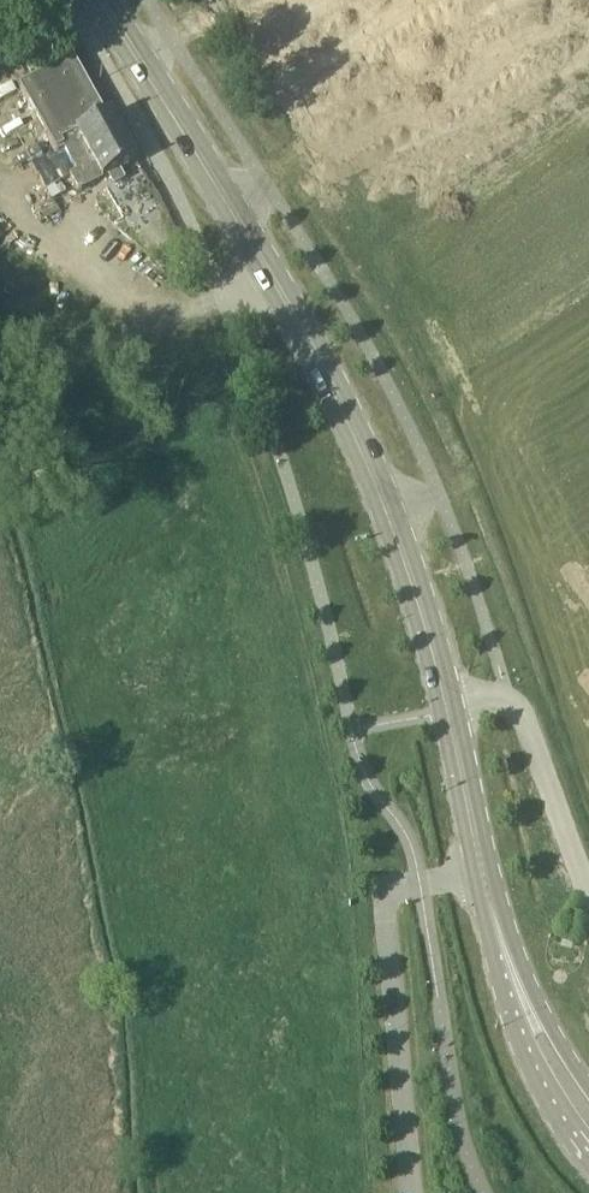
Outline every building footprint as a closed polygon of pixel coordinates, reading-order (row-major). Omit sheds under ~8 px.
[(63,149),(77,174),(70,178),(79,194),(110,176),(115,185),(125,180),(120,171),(136,162),(110,115),(107,116),(73,57),(19,87),(56,153),(63,149)]
